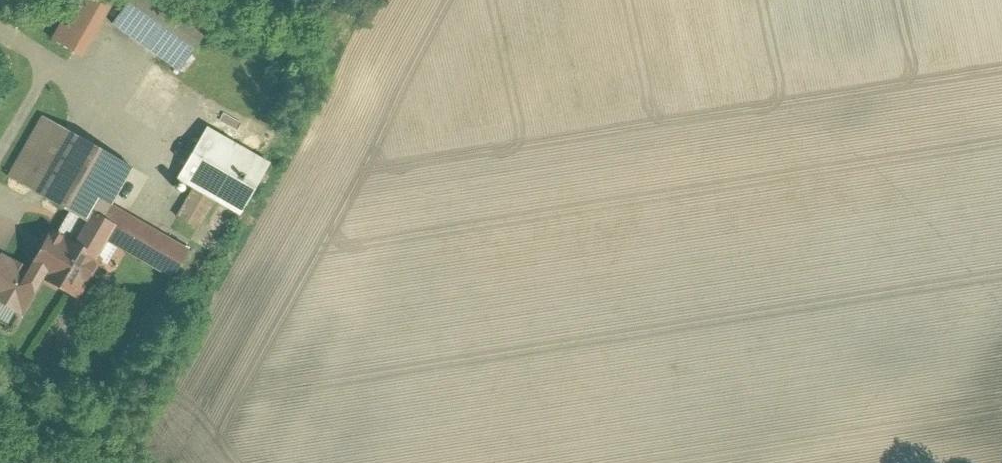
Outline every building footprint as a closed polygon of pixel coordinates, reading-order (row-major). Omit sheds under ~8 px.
[(47,30),(79,50),(108,3),(104,0),(65,0),(47,30)] [(166,0),(119,0),(108,16),(168,58),(194,20),(166,0)] [(107,203),(128,167),(41,116),(4,180),(85,228),(74,246),(54,234),(32,271),(79,298),(106,252),(167,287),(189,250),(107,203)] [(267,164),(200,128),(172,180),(191,190),(174,223),(201,238),(217,209),(237,220),(267,164)]
